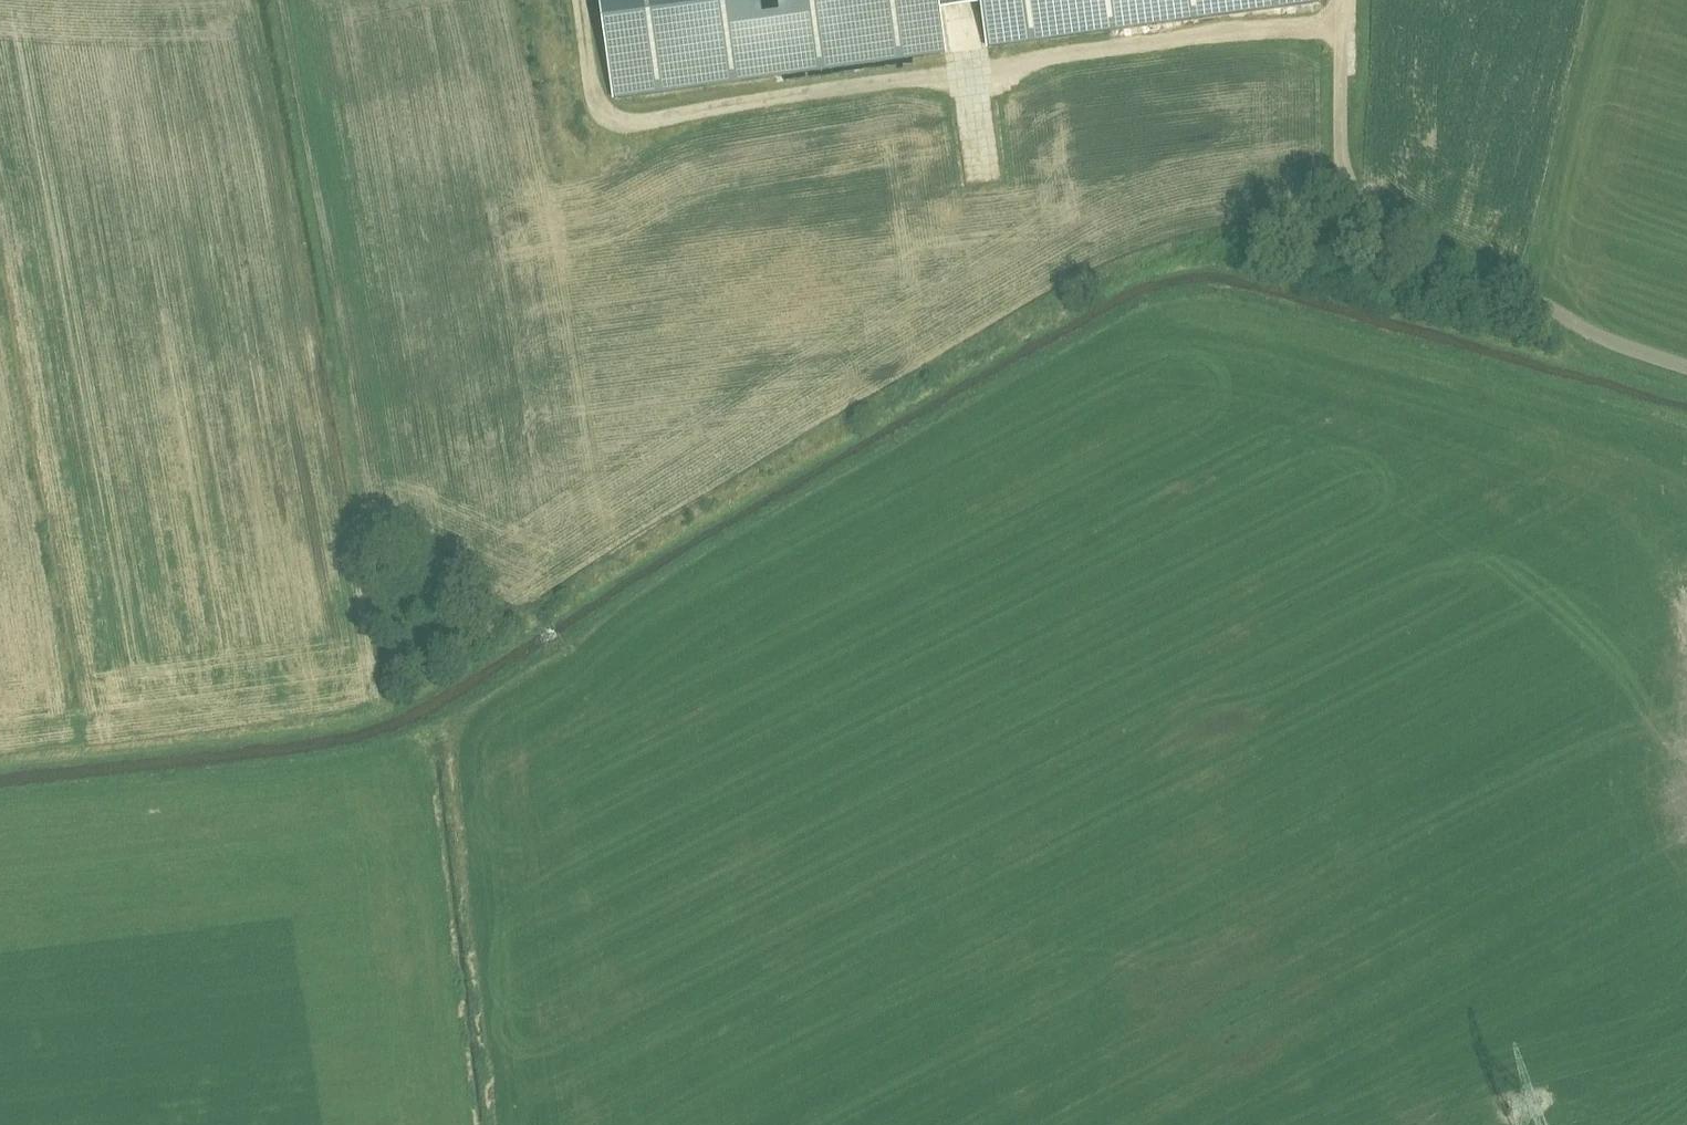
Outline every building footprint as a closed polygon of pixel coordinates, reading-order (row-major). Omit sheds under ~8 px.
[(940,0),(600,0),(614,101),(947,56),(940,0)] [(1317,0),(980,0),(987,48),(1318,2),(1317,0)]
